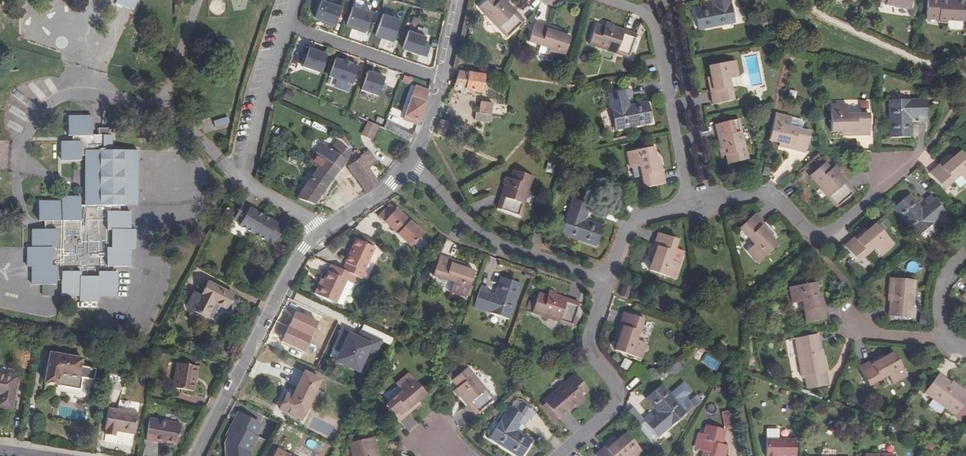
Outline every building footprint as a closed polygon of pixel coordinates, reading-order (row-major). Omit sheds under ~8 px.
[(114,2),(114,4),(132,12),(136,0),(109,0),(114,2)] [(314,17),(334,25),(341,5),(329,0),(320,0),(314,17)] [(504,0),(483,0),(478,5),(505,35),(522,19),(506,1),(504,0)] [(715,4),(712,4),(694,8),(698,28),(734,21),(730,0),(729,0),(714,0),(715,4)] [(914,10),(915,0),(878,0),(878,1),(882,2),(889,4),(889,6),(914,10)] [(930,17),(942,17),(942,19),(951,19),(952,17),(965,17),(965,0),(930,0),(930,17)] [(346,23),(366,31),(374,11),(353,3),(346,23)] [(394,41),(401,18),(382,12),(375,35),(394,41)] [(554,32),(555,29),(534,22),(527,40),(548,48),(545,57),(560,62),(568,37),(559,34),(554,32)] [(612,27),(604,24),(603,28),(595,25),(588,44),(627,57),(634,35),(612,27)] [(402,48),(419,55),(425,38),(408,32),(402,48)] [(299,42),(292,61),(302,64),(309,46),(299,42)] [(302,67),(319,74),(326,56),(316,52),(309,49),(302,67)] [(329,77),(351,85),(357,69),(350,66),(351,65),(335,59),(329,77)] [(709,65),(711,76),(712,81),(708,82),(712,103),(733,100),(731,88),(729,79),(734,78),(738,77),(734,60),(709,65)] [(384,84),(391,86),(396,72),(389,69),(384,84)] [(458,71),(453,89),(481,93),(484,76),(470,73),(470,72),(467,71),(467,73),(458,71)] [(360,91),(376,97),(383,78),(367,72),(360,91)] [(424,102),(427,91),(414,87),(403,118),(418,123),(425,103),(424,102)] [(647,102),(629,106),(625,107),(624,99),(628,98),(631,97),(629,89),(608,92),(611,109),(610,109),(614,129),(651,122),(647,102)] [(910,137),(910,117),(910,114),(918,114),(918,117),(918,121),(926,121),(927,100),(890,99),(890,137),(910,137)] [(479,102),(477,120),(489,122),(491,104),(479,102)] [(846,115),(846,104),(831,105),(831,131),(845,132),(845,135),(869,134),(869,115),(855,115),(846,115)] [(846,115),(855,115),(855,105),(846,104),(846,115)] [(800,121),(775,115),(769,140),(779,142),(784,144),(783,147),(804,152),(809,133),(800,131),(802,123),(800,121)] [(117,273),(112,273),(109,273),(109,268),(112,268),(129,268),(129,250),(134,250),(135,230),(130,230),(130,212),(118,212),(115,212),(115,206),(118,206),(122,206),(123,151),(103,151),(103,136),(92,136),(92,118),(83,117),(68,117),(68,137),(73,137),(73,142),(61,142),(61,162),(81,162),(81,157),(86,157),(86,170),(86,187),(86,206),(80,206),(80,198),(60,198),(60,203),(39,203),(38,222),(44,222),(46,222),(46,231),(44,231),(32,230),(31,248),(27,248),(27,268),(31,268),(31,286),(55,286),(55,281),(55,278),(61,278),(61,281),(61,297),(79,297),(79,301),(99,302),(99,297),(116,297),(117,273)] [(714,124),(720,149),(721,156),(725,156),(727,164),(746,159),(737,119),(714,124)] [(363,121),(357,133),(367,138),(373,126),(363,121)] [(438,134),(443,135),(447,123),(442,121),(438,134)] [(386,123),(383,130),(409,142),(414,134),(410,131),(409,135),(386,123)] [(343,147),(337,155),(346,161),(352,153),(343,147)] [(656,167),(655,163),(652,148),(626,152),(629,169),(639,167),(643,188),(663,184),(660,167),(656,167)] [(346,161),(337,155),(330,150),(326,156),(317,150),(308,163),(317,169),(332,179),(346,161)] [(136,151),(123,151),(122,206),(136,207),(136,151)] [(952,158),(948,162),(946,159),(929,173),(942,189),(951,181),(959,175),(965,182),(965,181),(965,157),(961,151),(952,158)] [(347,167),(364,193),(364,194),(379,185),(368,169),(376,164),(368,152),(359,157),(360,158),(347,167)] [(838,174),(833,168),(830,170),(824,164),(809,176),(836,207),(853,192),(838,174)] [(329,182),(332,179),(317,169),(307,182),(297,200),(313,205),(329,182)] [(509,179),(506,178),(503,186),(496,208),(518,216),(532,178),(512,170),(509,179)] [(959,175),(951,181),(958,188),(965,182),(959,175)] [(924,201),(927,204),(928,206),(922,212),(920,210),(908,195),(893,207),(917,236),(933,223),(932,223),(945,212),(931,195),(924,201)] [(583,213),(587,214),(589,215),(592,206),(571,199),(560,234),(595,246),(602,226),(585,220),(581,219),(583,213)] [(377,217),(383,221),(395,207),(389,203),(377,217)] [(241,206),(239,211),(234,219),(241,223),(239,227),(253,235),(267,242),(269,239),(276,243),(278,239),(283,229),(276,225),(277,224),(249,209),(248,210),(241,206)] [(396,210),(384,223),(410,247),(422,234),(396,210)] [(767,233),(769,231),(754,214),(739,228),(754,245),(747,251),(757,263),(777,244),(770,237),(767,233)] [(875,224),(866,231),(863,234),(861,232),(845,246),(857,261),(874,247),(880,254),(892,244),(875,224)] [(670,260),(673,252),(677,240),(658,233),(650,255),(654,256),(652,260),(649,270),(674,279),(679,264),(675,262),(670,260)] [(346,264),(342,271),(355,277),(361,279),(364,272),(363,272),(374,248),(356,240),(344,263),(346,264)] [(459,267),(460,264),(439,257),(432,277),(452,284),(450,292),(465,297),(474,273),(463,269),(459,267)] [(330,265),(323,281),(321,286),(318,286),(314,295),(334,304),(335,303),(345,282),(351,285),(355,277),(330,265)] [(486,296),(487,293),(488,289),(481,286),(473,307),(487,312),(487,313),(508,320),(520,285),(499,278),(493,295),(492,298),(486,296)] [(893,296),(894,302),(894,317),(917,318),(916,279),(890,280),(890,296),(893,296)] [(345,282),(335,303),(341,305),(346,297),(347,297),(353,285),(351,285),(345,282)] [(192,312),(207,319),(214,304),(226,310),(234,296),(207,283),(200,296),(199,299),(192,295),(185,308),(192,312)] [(818,298),(817,294),(815,283),(790,288),(792,303),(802,301),(806,323),(826,320),(822,298),(818,298)] [(626,299),(630,288),(624,286),(620,297),(626,299)] [(555,296),(547,293),(546,296),(538,293),(532,313),(570,326),(578,303),(555,296)] [(636,340),(639,332),(643,320),(623,313),(616,334),(620,335),(618,340),(614,350),(639,359),(645,343),(641,342),(636,340)] [(313,322),(310,329),(316,332),(320,323),(302,315),(301,316),(313,322)] [(287,340),(302,345),(307,330),(292,325),(287,340)] [(334,361),(360,373),(370,350),(377,353),(383,339),(361,329),(358,335),(348,330),(334,361)] [(287,335),(275,330),(268,345),(280,351),(287,335)] [(644,333),(639,332),(636,340),(641,342),(644,333)] [(826,374),(824,357),(820,358),(819,353),(817,336),(794,340),(800,379),(802,379),(804,391),(824,388),(823,375),(826,374)] [(894,352),(885,357),(880,360),(878,358),(859,369),(868,386),(888,375),(893,384),(906,376),(894,352)] [(45,383),(56,385),(56,386),(80,390),(82,378),(79,377),(80,366),(82,359),(50,354),(45,383)] [(669,368),(675,375),(684,368),(679,361),(669,368)] [(79,377),(82,378),(93,380),(95,369),(80,366),(79,377)] [(450,381),(451,383),(467,369),(466,368),(450,381)] [(493,400),(467,369),(451,383),(456,388),(453,391),(459,397),(474,415),(493,400)] [(372,374),(364,370),(360,377),(364,379),(363,382),(366,384),(372,374)] [(200,375),(179,371),(170,394),(190,399),(194,391),(193,390),(195,386),(196,386),(200,375)] [(307,407),(315,389),(320,380),(304,372),(292,398),(286,395),(279,410),(284,412),(300,420),(301,420),(307,407)] [(413,404),(417,401),(424,395),(407,374),(396,384),(402,391),(385,405),(398,421),(415,407),(413,404)] [(11,410),(17,378),(0,375),(0,408),(11,410)] [(951,385),(937,375),(924,393),(955,416),(965,400),(965,393),(957,386),(955,389),(951,385)] [(577,405),(583,399),(581,396),(587,391),(574,376),(543,402),(559,420),(577,405)] [(645,399),(656,412),(658,414),(653,419),(651,416),(649,414),(642,420),(657,437),(685,414),(660,385),(645,399)] [(513,412),(518,404),(514,402),(509,409),(513,412)] [(521,402),(519,405),(528,411),(530,408),(521,402)] [(518,404),(513,412),(509,409),(508,408),(499,423),(497,422),(487,439),(513,455),(520,455),(529,442),(514,432),(510,430),(515,423),(518,425),(521,427),(526,420),(528,421),(533,414),(528,411),(519,405),(518,404)] [(733,427),(731,411),(722,412),(725,428),(733,427)] [(107,440),(117,441),(118,437),(135,440),(139,419),(111,414),(107,434),(108,435),(107,440)] [(228,455),(255,455),(254,416),(227,417),(228,455)] [(149,417),(145,440),(177,445),(181,422),(149,417)] [(705,428),(703,436),(700,436),(696,453),(702,454),(702,455),(724,455),(726,448),(721,447),(724,432),(705,428)] [(767,432),(766,441),(779,442),(779,432),(767,432)] [(618,440),(614,444),(612,441),(594,455),(595,455),(641,455),(642,455),(625,435),(618,440)] [(377,455),(373,440),(348,445),(350,455),(374,455),(377,455)] [(766,441),(767,455),(796,455),(796,442),(779,442),(766,441)]
